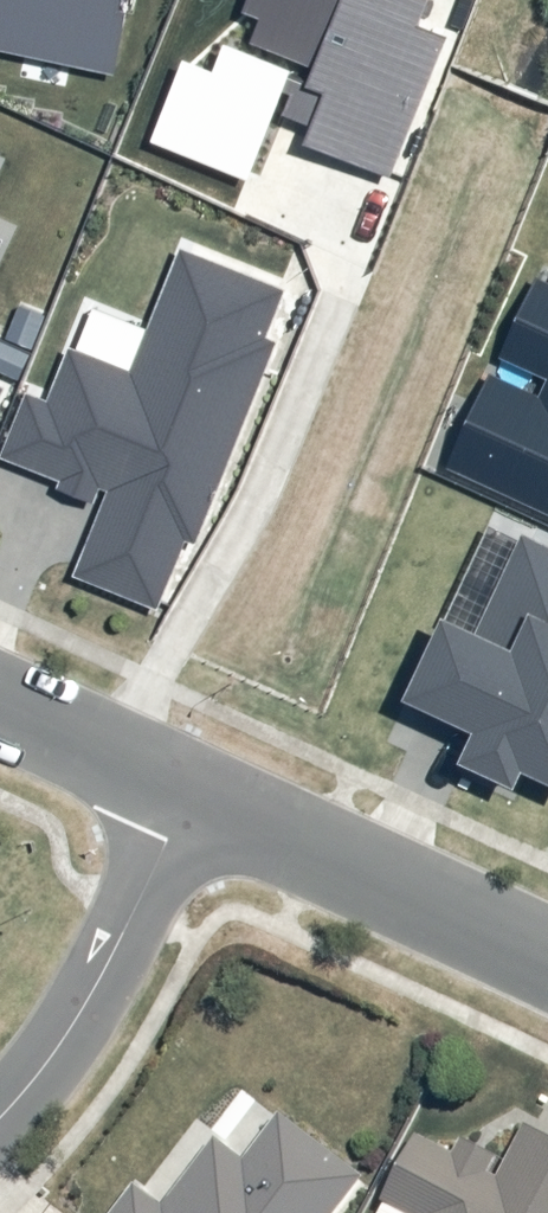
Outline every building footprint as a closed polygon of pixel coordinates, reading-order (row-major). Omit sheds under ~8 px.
[(125,73),(139,6),(130,4),(131,0),(0,0),(0,47),(125,73)] [(254,9),(271,16),(261,40),(325,65),(319,81),(337,88),(316,142),(399,174),(454,32),(427,21),(435,0),(258,0),(254,9)] [(301,67),(237,41),(226,68),(196,56),(162,138),(255,177),(301,67)] [(115,496),(88,568),(168,599),(192,537),(204,542),(284,339),(273,335),(292,288),(188,248),(141,367),(77,342),(56,398),(33,389),(8,454),(115,496)] [(546,276),(511,353),(547,370),(547,277),(546,276)] [(456,464),(547,506),(547,385),(546,389),(500,368),(456,464)] [(540,765),(547,769),(547,536),(533,529),(489,623),(461,610),(422,693),(489,723),(474,755),(532,782),(540,765)] [(288,1116),(249,1161),(221,1143),(169,1208),(139,1185),(115,1212),(342,1212),(371,1176),(288,1116)] [(533,1129),(506,1179),(423,1138),(389,1204),(409,1212),(547,1212),(547,1138),(533,1129)]
